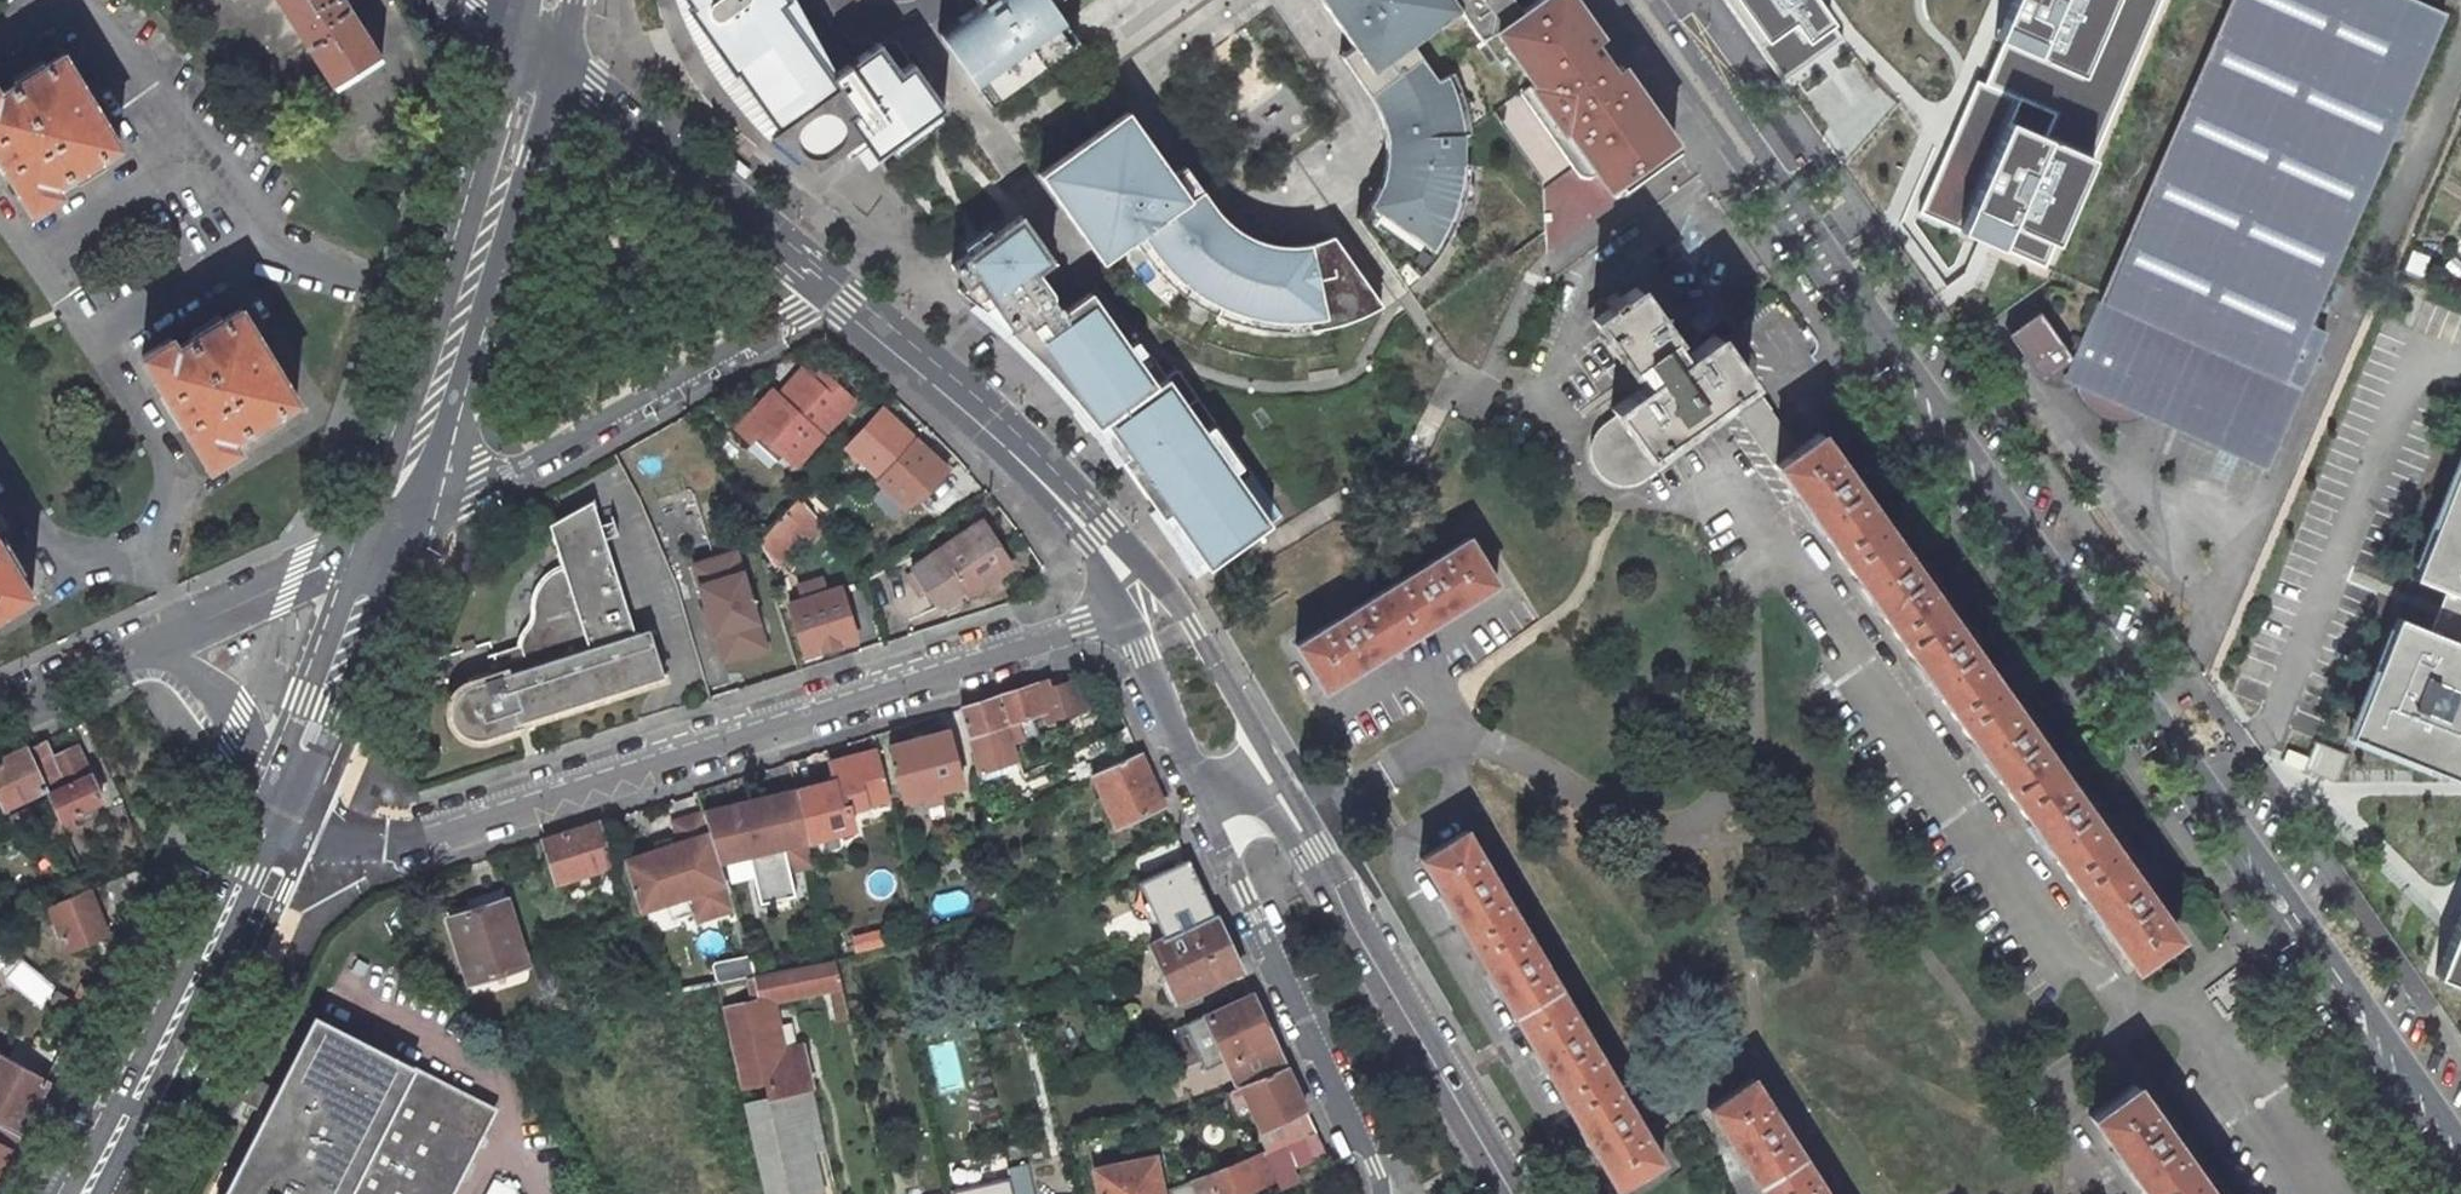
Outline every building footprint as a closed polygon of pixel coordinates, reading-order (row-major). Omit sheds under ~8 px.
[(345,0),(281,0),(337,87),(382,58),(345,0)] [(777,0),(692,0),(694,4),(691,6),(737,75),(740,73),(777,129),(770,135),(813,170),(860,136),(874,156),(903,135),(895,120),(914,67),(910,60),(897,70),(876,43),(831,75),(777,0)] [(956,3),(964,14),(938,32),(988,103),(1068,48),(1077,42),(1063,22),(1050,3),(1054,0),(960,0),(956,3)] [(1352,46),(1340,55),(1368,94),(1414,62),(1425,78),(1463,132),(1466,130),(1493,111),(1520,92),(1482,38),(1526,6),(1522,0),(1319,0),(1352,46)] [(1579,175),(1596,176),(1610,197),(1682,144),(1627,66),(1617,72),(1598,45),(1606,39),(1579,0),(1534,0),(1526,6),(1482,38),(1520,92),(1579,175)] [(1783,80),(1845,41),(1815,0),(1726,0),(1783,80)] [(1976,80),(2104,133),(2161,0),(2012,0),(1995,37),(1976,80)] [(2436,0),(2230,0),(2066,372),(2075,376),(2078,388),(2084,397),(2088,402),(2095,408),(2103,413),(2116,417),(2127,417),(2137,415),(2147,411),(2152,408),(2156,405),(2160,401),(2163,397),(2165,393),(2183,402),(2172,423),(2266,468),(2326,331),(2308,323),(2448,5),(2436,0)] [(64,53),(0,91),(0,158),(34,213),(63,195),(57,183),(121,145),(105,120),(95,126),(70,85),(80,78),(64,53)] [(1414,62),(1368,94),(1370,97),(1378,112),(1383,128),(1385,145),(1385,158),(1384,164),(1381,178),(1375,193),(1366,208),(1357,218),(1394,270),(1403,262),(1414,278),(1424,267),(1439,248),(1449,232),(1459,209),(1464,190),(1467,172),(1468,159),(1468,146),(1466,130),(1463,132),(1425,78),(1414,62)] [(936,97),(914,67),(895,120),(903,135),(936,112),(943,107),(936,97)] [(2104,133),(1976,80),(1920,213),(2045,268),(2104,133)] [(1172,174),(1126,110),(1112,121),(1037,173),(1093,251),(1105,242),(1124,267),(1141,254),(1149,265),(1163,280),(1178,293),(1195,304),(1213,314),(1232,321),(1245,325),(1265,328),(1285,330),(1299,329),(1326,325),(1352,317),(1380,303),(1332,235),(1320,240),(1310,243),(1297,245),(1283,245),(1270,243),(1257,239),(1242,232),(1233,226),(1223,217),(1216,210),(1184,165),(1172,174)] [(1282,518),(1166,381),(1156,388),(1090,291),(1062,311),(1059,306),(1056,308),(1051,301),(1056,298),(1037,270),(1051,260),(1020,215),(951,264),(965,284),(958,289),(988,314),(1008,332),(1020,340),(1044,364),(1049,360),(1053,367),(1075,395),(1078,394),(1092,413),(1101,424),(1108,419),(1131,448),(1190,528),(1209,562),(1215,558),(1218,562),(1282,518)] [(1101,262),(1111,276),(1124,267),(1105,242),(1093,251),(1101,262)] [(1616,415),(1643,454),(1747,381),(1746,379),(1720,343),(1715,336),(1683,359),(1679,361),(1665,342),(1671,338),(1635,288),(1619,299),(1615,293),(1604,301),(1602,299),(1587,310),(1593,318),(1591,319),(1640,388),(1612,409),(1612,410),(1616,415)] [(257,333),(242,307),(178,346),(172,337),(143,356),(211,466),(240,448),(234,439),(298,400),(282,374),(272,380),(247,339),(257,333)] [(2038,312),(2010,333),(2042,378),(2071,358),(2038,312)] [(804,370),(773,401),(767,397),(739,427),(752,441),(760,432),(796,465),(853,400),(820,371),(813,379),(804,370)] [(1643,454),(1616,415),(1605,422),(1595,432),(1590,441),(1588,450),(1589,461),(1592,468),(1603,478),(1613,483),(1621,486),(1634,484),(1643,479),(1736,414),(1761,446),(1775,464),(1798,448),(1786,430),(1751,380),(1643,454)] [(2152,408),(2147,411),(2172,423),(2183,402),(2165,393),(2163,397),(2160,401),(2156,405),(2152,408)] [(881,407),(846,445),(881,477),(917,439),(881,407)] [(1892,534),(1820,432),(1798,448),(1775,464),(1804,504),(1858,581),(1913,658),(1968,735),(2023,812),(2077,889),(2132,966),(2177,934),(2150,896),(2087,808),(2038,740),(1972,646),(1920,574),(1892,534)] [(2453,471),(2412,575),(2445,589),(2429,628),(2396,614),(2355,718),(2362,737),(2460,777),(2460,688),(2457,687),(2460,678),(2460,468),(2453,471)] [(769,530),(758,542),(777,564),(819,517),(800,495),(769,530)] [(635,634),(590,502),(548,525),(560,567),(550,571),(542,579),(535,590),(532,600),(532,608),(532,617),(529,626),(524,634),(521,646),(526,665),(500,674),(477,683),(460,692),(452,704),(454,717),(457,726),(463,733),(469,737),(481,738),(486,737),(516,728),(515,724),(665,676),(650,629),(635,634)] [(983,521),(941,548),(915,566),(932,593),(940,606),(967,589),(970,594),(1013,566),(983,521)] [(758,542),(769,530),(761,526),(750,527),(758,542)] [(1498,583),(1469,537),(1439,556),(1296,644),(1324,689),(1411,636),(1498,583)] [(33,592),(0,539),(0,612),(33,592)] [(736,553),(695,566),(725,661),(766,648),(736,553)] [(841,589),(791,605),(807,654),(857,638),(841,589)] [(1082,708),(1073,681),(1050,688),(1047,680),(1036,684),(1043,711),(1045,720),(1082,708)] [(1036,684),(997,695),(1006,723),(1019,719),(1023,735),(1037,731),(1033,714),(1043,711),(1036,684)] [(997,695),(960,707),(967,735),(1006,723),(997,695)] [(950,730),(891,746),(904,799),(925,794),(940,789),(963,783),(950,730)] [(100,800),(77,745),(55,755),(47,738),(29,746),(47,787),(61,818),(62,819),(100,800)] [(2308,758),(2304,769),(2337,783),(2348,756),(2315,743),(2308,758)] [(29,746),(0,760),(0,791),(7,806),(47,787),(29,746)] [(835,781),(796,792),(809,843),(857,830),(852,809),(887,800),(875,751),(830,762),(835,781)] [(1140,752),(1093,774),(1117,825),(1164,804),(1140,752)] [(940,789),(925,794),(928,804),(943,799),(940,789)] [(809,843),(796,792),(704,814),(719,862),(750,855),(761,905),(796,897),(790,871),(814,865),(809,843)] [(704,814),(704,813),(674,823),(680,844),(623,861),(639,913),(667,904),(687,898),(693,914),(696,923),(735,910),(719,862),(704,814)] [(62,819),(61,818),(46,825),(53,842),(69,834),(62,819)] [(598,823),(543,840),(557,883),(612,866),(598,823)] [(1515,911),(1467,830),(1421,858),(1470,940),(1519,1023),(1568,1105),(1617,1188),(1653,1167),(1663,1161),(1639,1121),(1593,1042),(1547,965),(1515,911)] [(1190,859),(1141,882),(1165,937),(1215,914),(1190,859)] [(108,934),(89,889),(50,905),(69,950),(108,934)] [(687,898),(667,904),(673,921),(693,914),(687,898)] [(507,900),(449,918),(470,983),(527,964),(507,900)] [(2434,978),(2460,988),(2460,909),(2434,978)] [(1182,997),(1241,969),(1215,914),(1165,937),(1151,944),(1175,995),(1176,996),(1177,996),(1177,997),(1178,997),(1179,997),(1180,997),(1181,997),(1182,997)] [(863,936),(840,941),(843,953),(866,947),(863,936)] [(783,1049),(773,1000),(842,986),(836,959),(757,975),(756,977),(749,978),(754,999),(722,1006),(723,1010),(740,1085),(767,1080),(770,1098),(800,1091),(812,1088),(805,1057),(799,1058),(796,1047),(783,1049)] [(1179,1026),(1212,1096),(1241,1084),(1285,1066),(1274,1041),(1253,994),(1206,1017),(1204,1014),(1179,1026)] [(493,1109),(316,1019),(279,1092),(257,1081),(246,1102),(268,1114),(227,1193),(450,1193),(493,1109)] [(867,1034),(854,1037),(858,1057),(871,1054),(867,1034)] [(48,1078),(0,1052),(0,1117),(22,1129),(48,1078)] [(1285,1066),(1241,1084),(1261,1127),(1305,1109),(1285,1066)] [(1753,1077),(1708,1107),(1761,1189),(1764,1193),(1828,1193),(1789,1133),(1753,1077)] [(2134,1083),(2090,1115),(2146,1193),(2213,1193),(2172,1136),(2134,1083)] [(744,1104),(764,1193),(822,1193),(814,1153),(826,1150),(812,1088),(800,1091),(770,1098),(744,1104)] [(1305,1109),(1261,1127),(1271,1150),(1316,1131),(1305,1109)] [(19,1135),(0,1125),(0,1169),(19,1135)] [(1170,1191),(1171,1193),(1239,1193),(1293,1172),(1292,1168),(1326,1154),(1316,1131),(1271,1150),(1170,1191)] [(1095,1170),(1100,1193),(1163,1193),(1155,1158),(1095,1170)]
